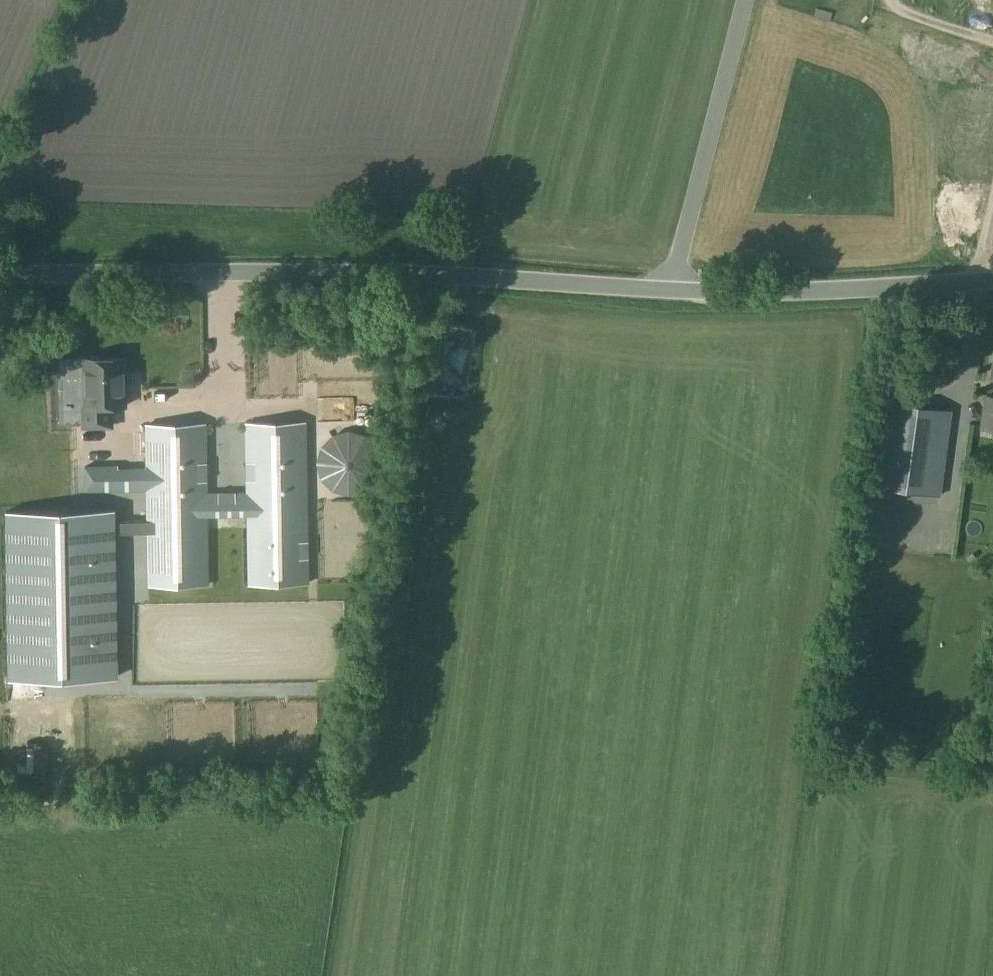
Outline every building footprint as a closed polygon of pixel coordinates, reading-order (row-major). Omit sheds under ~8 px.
[(112,425),(112,405),(126,405),(125,358),(84,359),(85,405),(83,405),(83,426),(112,425)] [(987,396),(982,426),(992,428),(992,397),(987,396)] [(169,400),(150,401),(151,412),(169,411),(169,400)] [(940,495),(952,411),(884,401),(873,486),(940,495)] [(314,426),(330,428),(331,408),(316,407),(314,426)] [(145,425),(145,464),(84,466),(86,492),(145,491),(148,586),(209,584),(209,516),(247,515),(248,584),(310,583),(307,422),(245,423),(246,491),(208,492),(207,424),(145,425)] [(57,511),(5,511),(8,678),(85,677),(118,676),(115,541),(146,541),(146,521),(115,522),(115,510),(57,511)]
